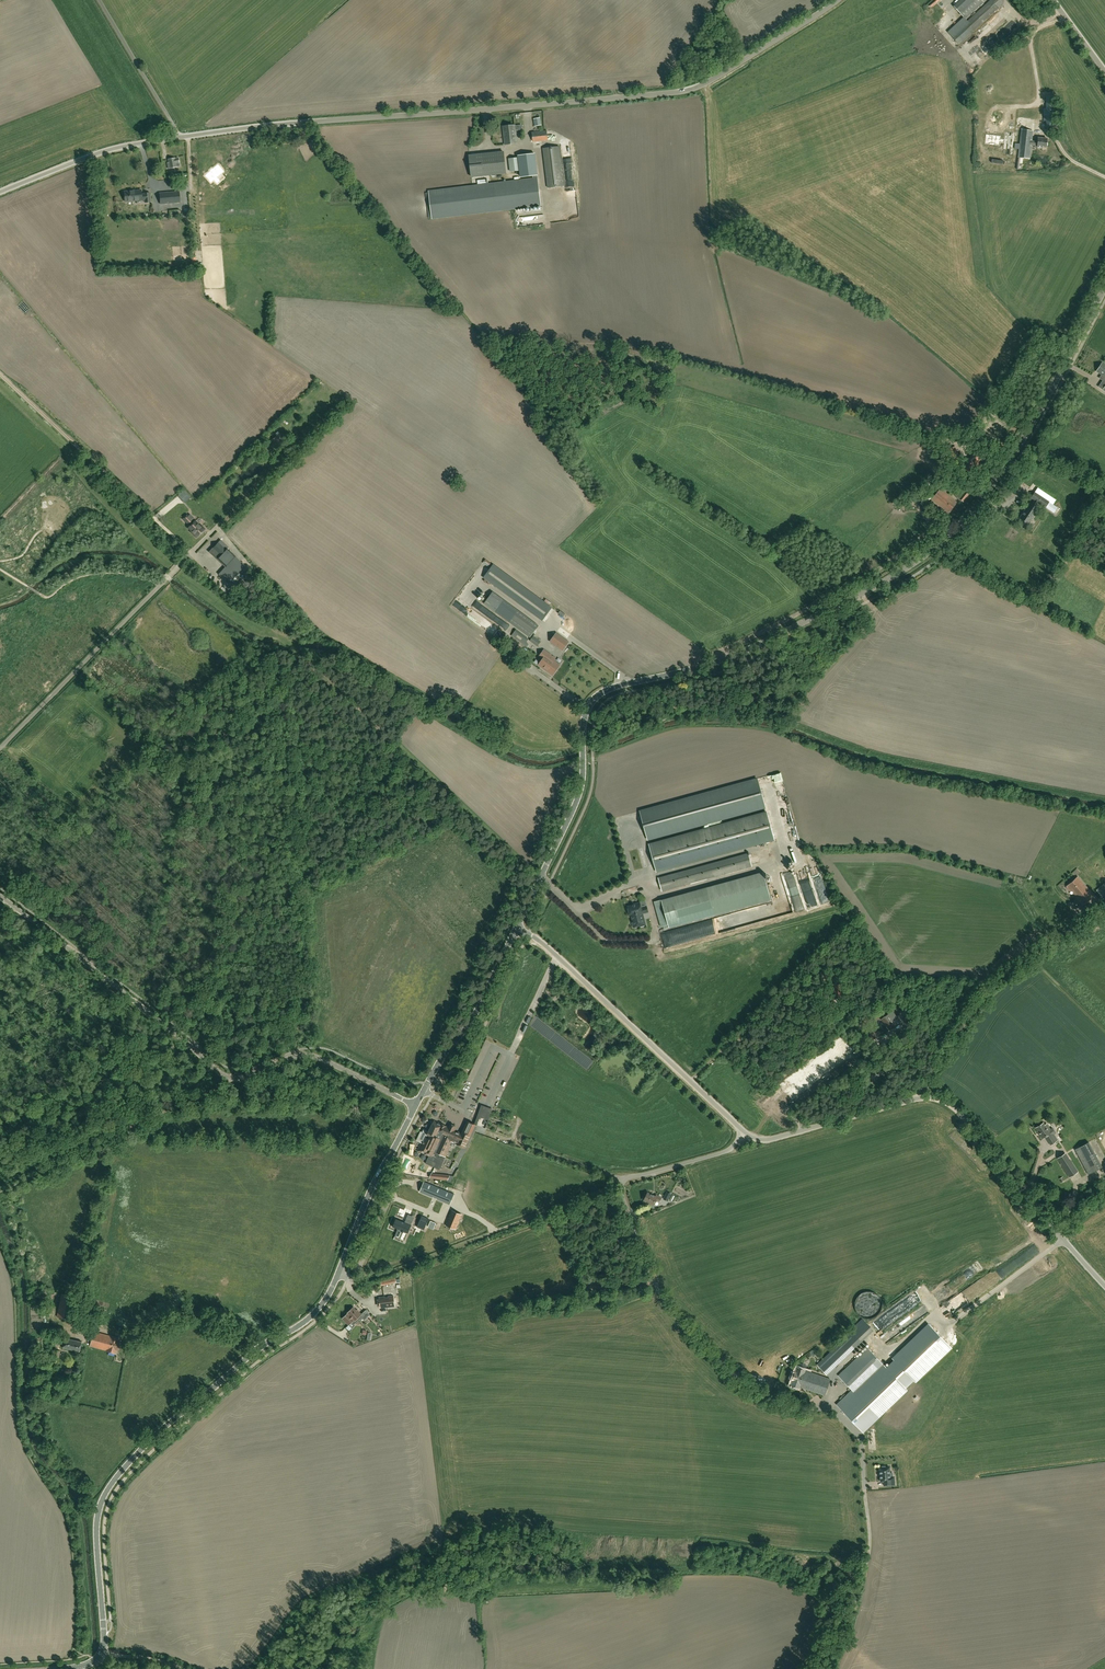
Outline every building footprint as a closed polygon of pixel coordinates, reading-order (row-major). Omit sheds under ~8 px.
[(980,6),(984,2),(982,0),(960,0),(953,6),(967,21),(951,36),(959,44),(1003,4),(999,0),(990,0),(982,8),(980,6)] [(975,32),(980,38),(990,29),(986,23),(975,32)] [(503,126),(505,145),(517,143),(515,125),(503,126)] [(1047,147),(1047,139),(1038,138),(1038,142),(1032,141),(1033,131),(1021,129),(1019,144),(1015,143),(1014,149),(1019,149),(1018,157),(1030,158),(1031,145),(1037,145),(1037,147),(1042,147),(1042,146),(1047,147)] [(533,141),(548,140),(547,130),(532,132),(533,141)] [(1012,138),(1012,132),(1005,131),(1004,137),(1004,140),(1004,142),(1000,141),(1000,140),(1000,138),(985,136),(984,146),(989,147),(994,147),(999,148),(1000,144),(1004,145),(1003,146),(1011,147),(1012,138)] [(560,146),(543,148),(548,188),(564,186),(560,146)] [(469,155),(472,177),(506,173),(503,152),(469,155)] [(519,158),(520,170),(521,177),(533,176),(533,178),(429,191),(432,219),(541,206),(534,153),(518,155),(519,158)] [(176,163),(179,162),(178,158),(175,158),(168,159),(169,163),(167,163),(168,168),(177,166),(176,163)] [(510,171),(520,170),(519,158),(509,159),(510,171)] [(125,197),(124,197),(124,199),(125,200),(125,201),(142,199),(142,198),(145,198),(145,202),(150,202),(149,192),(144,193),(144,194),(141,194),(141,190),(124,191),(125,197)] [(179,191),(159,193),(160,204),(180,203),(179,191)] [(1099,379),(1104,383),(1104,380),(1104,378),(1104,364),(1102,362),(1096,371),(1102,375),(1099,379)] [(277,435),(271,441),(277,447),(283,442),(277,435)] [(955,447),(945,450),(950,463),(960,460),(955,447)] [(972,456),(963,468),(972,474),(980,461),(984,455),(974,448),(970,455),(972,456)] [(964,502),(970,495),(962,488),(956,496),(964,502)] [(948,513),(957,502),(940,489),(932,499),(948,513)] [(184,490),(178,495),(184,502),(190,497),(184,490)] [(1053,504),(1050,502),(1050,501),(1035,492),(1031,498),(1035,500),(1032,504),(1030,503),(1019,518),(1029,524),(1039,509),(1035,507),(1038,502),(1046,508),(1046,507),(1050,509),(1053,504)] [(188,516),(187,515),(183,518),(189,524),(190,523),(191,525),(189,527),(194,532),(193,533),(196,537),(204,530),(195,521),(193,523),(192,521),(193,520),(192,519),(193,518),(190,514),(188,516)] [(226,567),(236,556),(227,548),(228,546),(221,540),(209,552),(216,559),(217,558),(226,567)] [(236,557),(232,562),(241,571),(246,567),(236,557)] [(493,565),(484,578),(542,620),(551,607),(493,565)] [(538,625),(493,591),(485,602),(496,611),(530,636),(538,625)] [(528,638),(516,629),(512,635),(524,644),(528,638)] [(562,650),(569,641),(556,632),(550,641),(562,650)] [(533,635),(530,640),(537,646),(541,641),(533,635)] [(550,670),(558,660),(553,657),(544,650),(536,660),(542,664),(541,666),(545,670),(547,668),(550,670)] [(478,714),(474,722),(482,726),(486,718),(478,714)] [(757,778),(640,811),(648,839),(765,807),(757,778)] [(766,812),(649,845),(657,872),(774,839),(766,812)] [(751,866),(748,853),(659,878),(662,891),(751,866)] [(661,926),(668,924),(669,927),(771,900),(763,872),(654,902),(661,926)] [(1078,877),(1066,887),(1070,892),(1072,890),(1074,893),(1073,894),(1083,905),(1094,896),(1078,877)] [(641,908),(640,903),(635,904),(635,905),(628,907),(628,909),(628,910),(629,913),(630,914),(630,916),(631,915),(633,921),(632,921),(633,927),(640,925),(640,926),(646,925),(643,913),(648,912),(647,906),(641,908)] [(841,985),(834,985),(834,999),(842,999),(841,985)] [(892,1012),(890,1013),(882,1019),(890,1030),(894,1027),(890,1021),(896,1017),(892,1012)] [(840,1078),(843,1076),(849,1071),(848,1070),(853,1066),(850,1061),(851,1061),(849,1059),(842,1065),(831,1074),(836,1080),(839,1077),(840,1078)] [(877,1064),(868,1075),(875,1081),(884,1070),(877,1064)] [(493,1109),(483,1105),(481,1105),(477,1116),(478,1116),(489,1120),(493,1109)] [(429,1156),(426,1163),(440,1170),(451,1146),(454,1147),(456,1143),(456,1144),(464,1148),(470,1136),(470,1134),(476,1123),(467,1119),(462,1130),(461,1133),(458,1131),(458,1132),(455,1131),(457,1126),(450,1123),(448,1127),(446,1126),(441,1124),(441,1123),(438,1122),(434,1120),(433,1123),(429,1133),(423,1145),(420,1144),(418,1149),(421,1150),(420,1151),(426,1154),(426,1155),(429,1156)] [(1052,1127),(1050,1129),(1047,1124),(1045,1125),(1043,1123),(1036,1128),(1038,1131),(1042,1138),(1045,1137),(1050,1145),(1057,1140),(1054,1135),(1056,1133),(1052,1127)] [(416,1142),(420,1144),(423,1145),(429,1133),(423,1130),(422,1134),(420,1133),(416,1142)] [(1102,1167),(1089,1142),(1075,1149),(1088,1174),(1102,1167)] [(1061,1164),(1070,1177),(1078,1172),(1069,1159),(1061,1164)] [(425,1182),(421,1192),(450,1204),(454,1194),(425,1182)] [(672,1194),(667,1191),(663,1199),(668,1201),(672,1194)] [(657,1195),(656,1197),(648,1193),(644,1200),(654,1205),(656,1200),(660,1201),(662,1197),(657,1195)] [(462,1214),(452,1210),(446,1225),(455,1229),(462,1214)] [(428,1218),(421,1216),(417,1226),(424,1229),(426,1224),(425,1224),(428,1218)] [(396,1218),(393,1226),(408,1233),(413,1221),(406,1218),(404,1222),(396,1218)] [(381,1308),(395,1307),(393,1296),(379,1297),(381,1308)] [(358,1312),(353,1307),(347,1313),(348,1313),(343,1318),(352,1328),(355,1325),(354,1324),(360,1319),(363,1317),(367,1312),(365,1310),(361,1314),(359,1312),(358,1312)] [(863,1319),(817,1365),(827,1377),(874,1331),(863,1319)] [(867,1348),(838,1375),(852,1390),(837,1404),(863,1432),(907,1390),(905,1388),(913,1380),(915,1382),(951,1348),(928,1324),(892,1358),(894,1359),(886,1367),(867,1348)] [(116,1349),(117,1350),(119,1342),(118,1342),(119,1338),(110,1336),(93,1331),(89,1346),(106,1350),(106,1351),(115,1353),(116,1349)] [(79,1352),(81,1342),(65,1338),(63,1348),(79,1352)] [(60,1351),(53,1349),(52,1356),(59,1357),(60,1351)] [(805,1370),(797,1367),(795,1371),(792,1380),(791,1384),(800,1387),(825,1395),(830,1379),(805,1370)] [(880,1468),(879,1468),(880,1482),(883,1481),(884,1486),(894,1485),(894,1480),(890,1480),(889,1467),(885,1468),(885,1466),(880,1467),(880,1468)]
